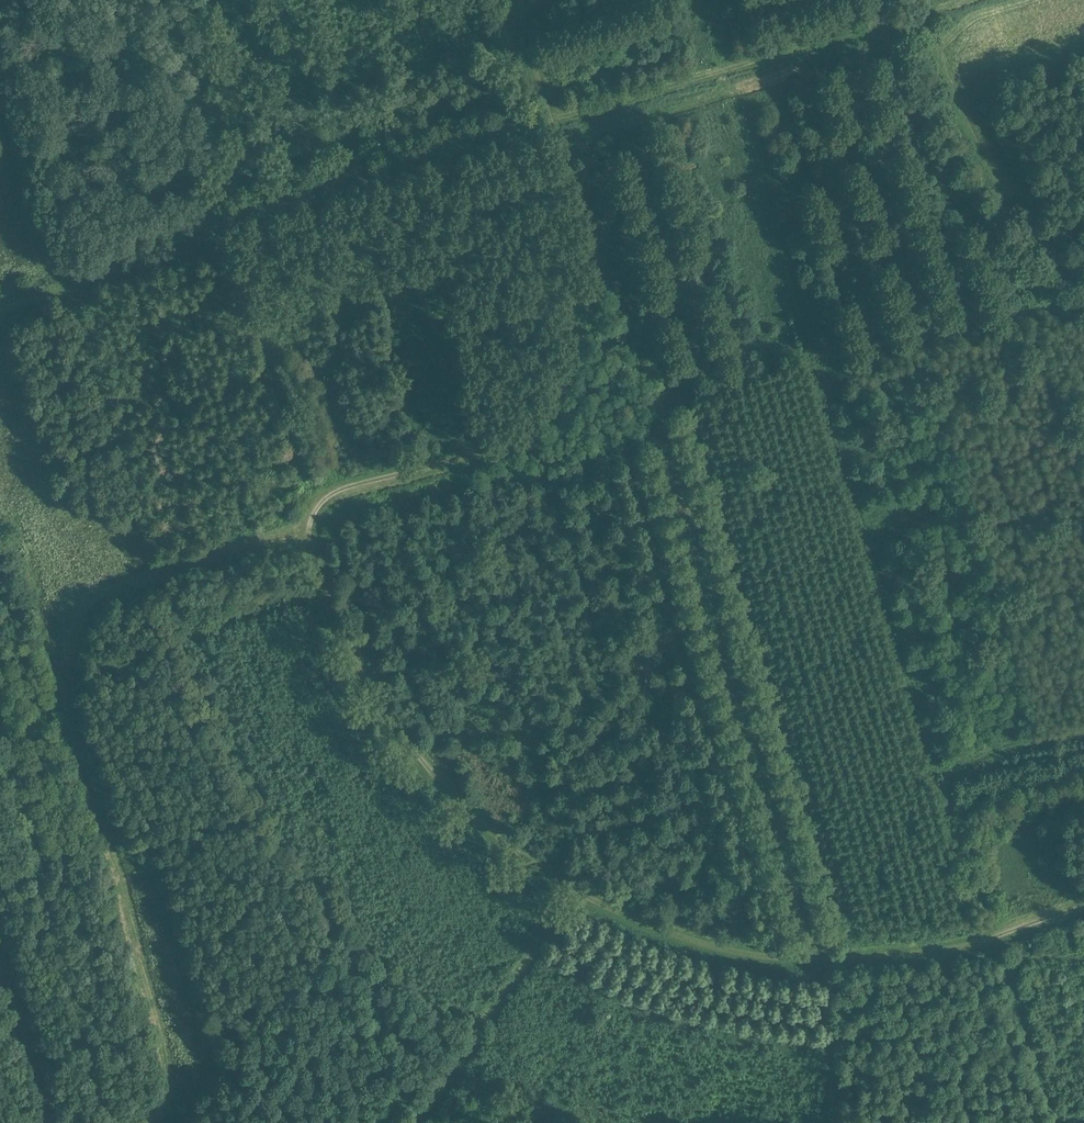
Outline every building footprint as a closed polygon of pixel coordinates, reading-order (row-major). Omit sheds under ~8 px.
[(246,564),(253,574),(262,567),(254,558),(246,564)] [(199,742),(188,750),(192,756),(203,748),(199,742)]
